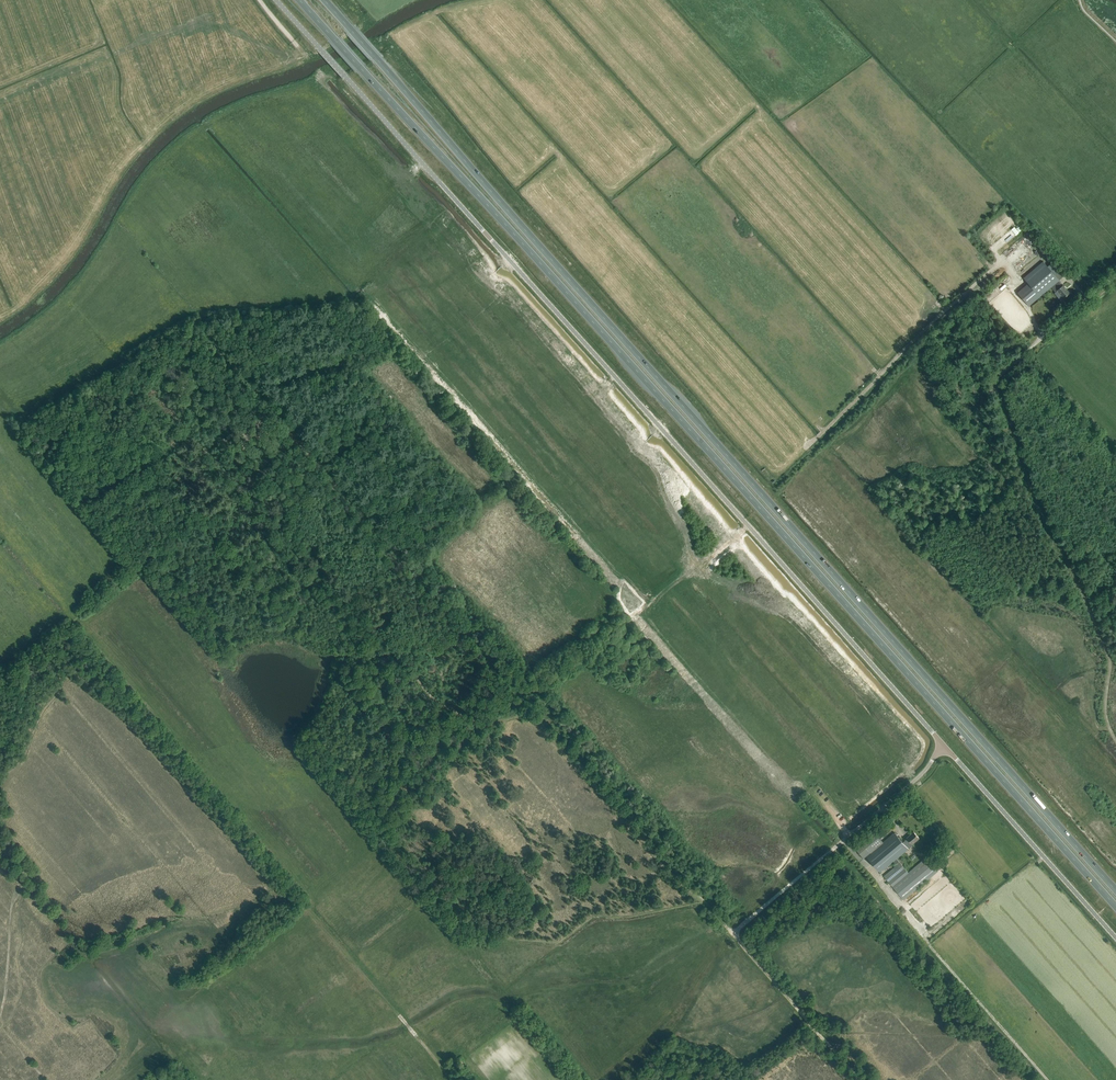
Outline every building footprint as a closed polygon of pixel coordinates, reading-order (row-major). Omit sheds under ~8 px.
[(1062,286),(1058,281),(1059,281),(1043,262),(1024,279),(1029,284),(1018,294),(1029,307),(1051,288),(1055,293),(1057,291),(1064,298),(1069,293),(1063,286),(1062,286)] [(912,845),(919,838),(914,832),(906,838),(907,839),(903,842),(895,832),(883,842),(881,840),(879,838),(874,832),(855,848),(863,858),(870,853),(884,870),(884,869),(885,870),(888,868),(887,867),(894,861),(897,865),(884,876),(904,900),(938,872),(926,858),(908,872),(897,859),(913,845),(912,845)]
